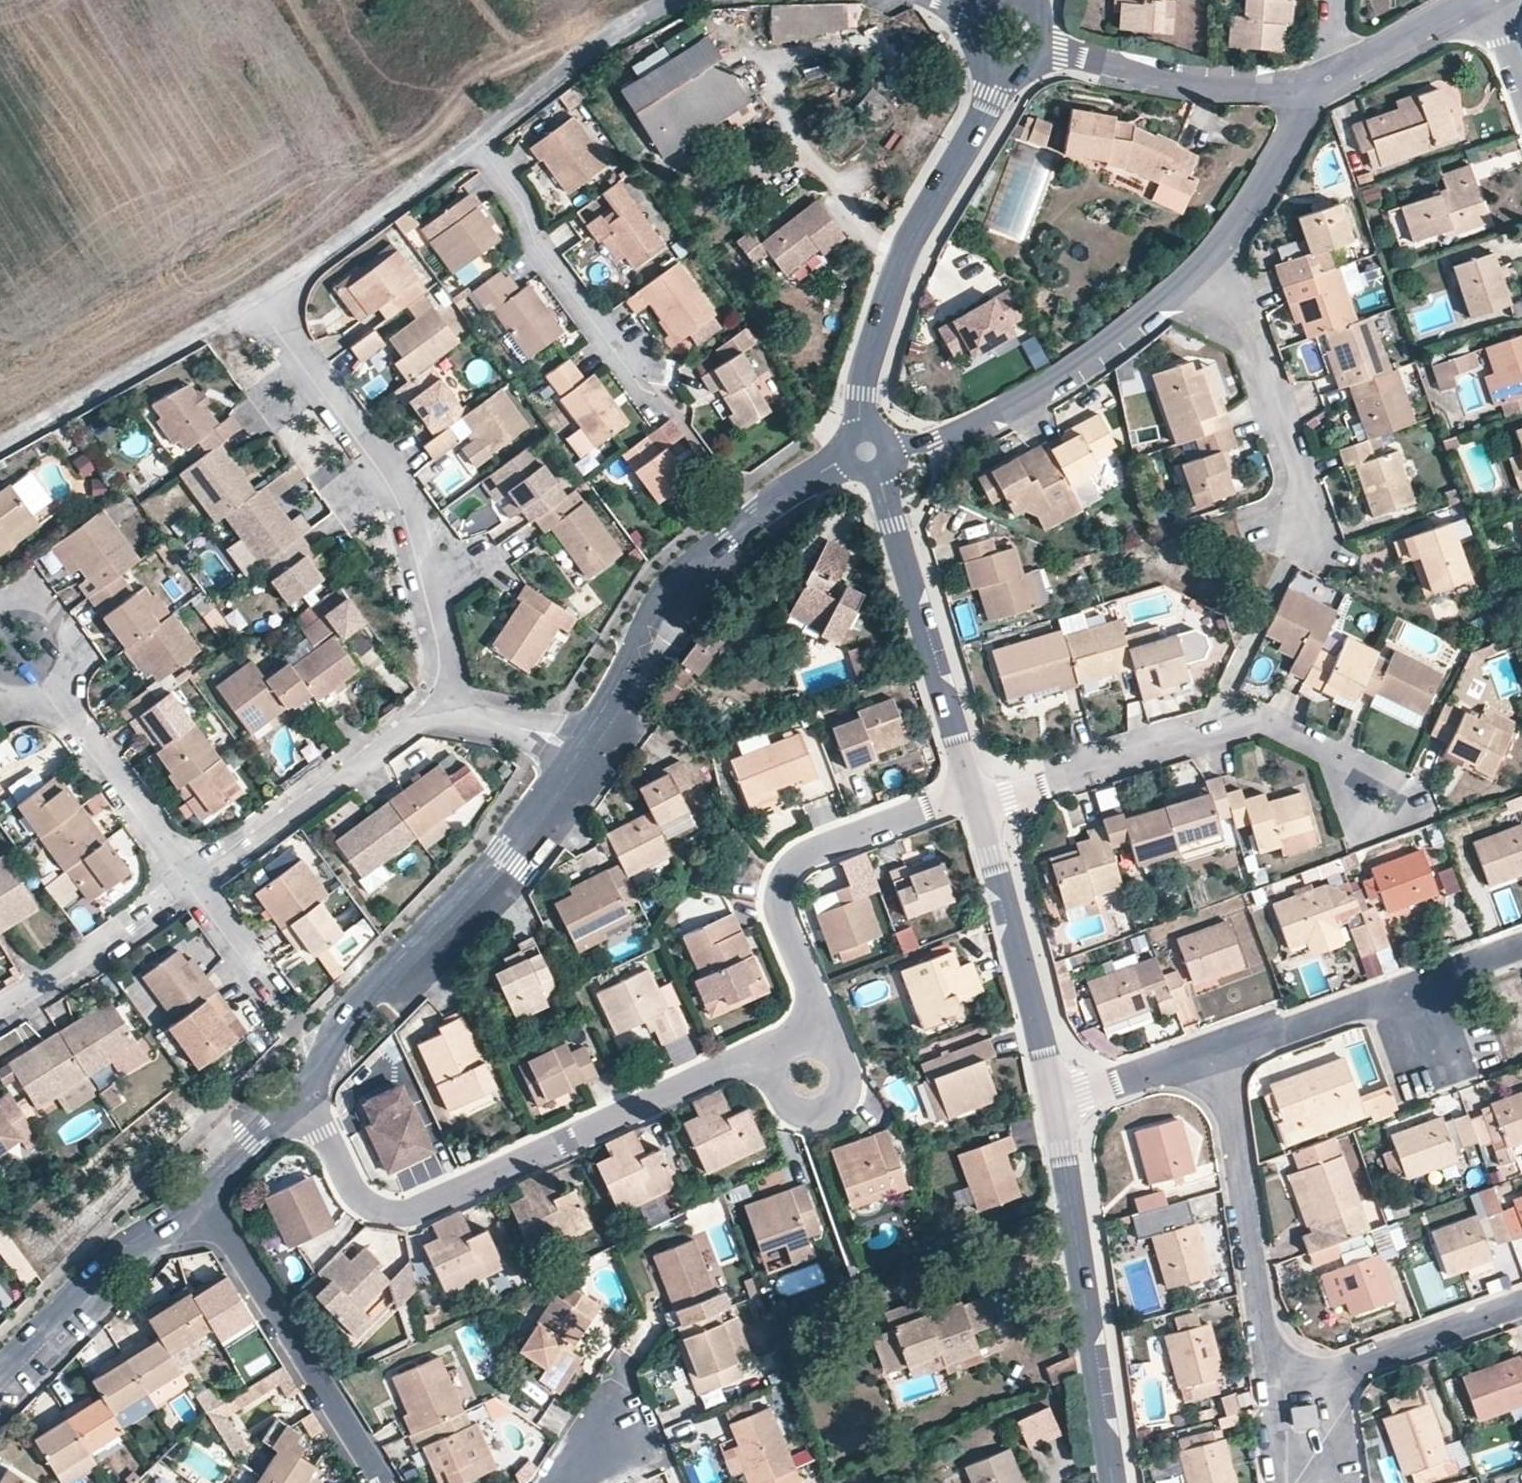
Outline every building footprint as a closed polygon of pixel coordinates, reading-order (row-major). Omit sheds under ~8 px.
[(1112,2),(1120,3),(1117,28),(1172,32),(1174,0),(1112,0),(1112,2)] [(1242,17),(1230,16),(1227,46),(1282,50),(1284,25),(1290,26),(1293,0),(1244,0),(1242,17)] [(848,4),(774,6),(773,44),(847,29),(848,4)] [(747,101),(707,36),(620,91),(661,156),(747,101)] [(558,95),(568,109),(585,97),(574,82),(558,95)] [(1419,101),(1397,109),(1353,125),(1361,151),(1365,150),(1374,147),(1381,164),(1456,137),(1439,87),(1417,95),(1419,101)] [(1394,100),(1397,109),(1419,101),(1417,95),(1417,92),(1394,100)] [(1134,122),(1112,113),(1071,107),(1064,154),(1105,161),(1105,165),(1127,168),(1158,183),(1159,178),(1190,192),(1197,178),(1189,173),(1197,154),(1176,145),(1177,142),(1155,132),(1153,134),(1134,126),(1134,122)] [(610,163),(576,114),(530,147),(539,159),(542,157),(568,192),(610,163)] [(1021,136),(1041,142),(1047,122),(1027,117),(1021,136)] [(1371,168),(1381,164),(1374,147),(1365,150),(1371,168)] [(1439,175),(1445,191),(1400,207),(1412,239),(1450,227),(1452,234),(1487,221),(1469,166),(1439,175)] [(594,238),(590,233),(587,227),(575,237),(586,252),(608,236),(615,230),(631,252),(640,265),(667,246),(620,179),(590,201),(605,221),(608,227),(594,238)] [(1381,198),(1377,186),(1361,191),(1365,203),(1381,198)] [(814,195),(759,240),(749,227),(734,238),(753,261),(767,250),(784,270),(816,244),(821,250),(844,232),(814,195)] [(483,201),(475,207),(489,225),(497,219),(483,201)] [(1310,254),(1326,248),(1351,240),(1339,203),(1297,217),(1310,251),(1310,254)] [(489,225),(475,207),(456,222),(448,210),(425,226),(456,269),(498,238),(489,225)] [(421,224),(410,209),(395,220),(397,222),(407,235),(421,224)] [(1389,213),(1397,237),(1407,234),(1399,210),(1389,213)] [(605,221),(590,233),(594,238),(608,227),(605,221)] [(623,257),(631,252),(615,230),(608,236),(623,257)] [(1310,251),(1301,255),(1304,265),(1313,261),(1317,273),(1334,267),(1326,248),(1310,254),(1310,251)] [(352,285),(373,314),(381,308),(390,320),(409,307),(427,293),(430,291),(401,251),(370,273),(352,285)] [(1509,304),(1491,253),(1452,267),(1469,318),(1509,304)] [(1304,265),(1301,255),(1271,266),(1278,287),(1317,273),(1313,261),(1304,265)] [(655,300),(672,323),(684,339),(718,315),(680,259),(636,291),(647,306),(655,300)] [(344,291),(352,285),(370,273),(364,264),(338,283),(344,291)] [(1357,265),(1344,268),(1350,294),(1363,291),(1357,265)] [(1334,267),(1317,273),(1278,287),(1284,304),(1292,302),(1305,337),(1323,331),(1354,320),(1336,267),(1334,267)] [(509,328),(529,356),(566,329),(532,280),(518,293),(514,288),(519,285),(510,272),(505,275),(500,268),(482,282),(500,305),(495,308),(509,328)] [(472,290),(482,282),(478,276),(463,287),(468,293),(472,290)] [(482,282),(472,290),(488,313),(495,308),(500,305),(482,282)] [(366,321),(373,314),(352,285),(344,291),(366,321)] [(1005,315),(992,290),(941,317),(962,356),(1013,330),(1018,339),(1033,332),(1019,308),(1005,315)] [(407,358),(418,375),(433,365),(463,343),(427,293),(409,307),(419,320),(402,331),(417,351),(407,358)] [(663,329),(672,323),(655,300),(647,306),(663,329)] [(1354,320),(1323,331),(1336,368),(1331,369),(1337,388),(1347,385),(1388,371),(1383,355),(1378,356),(1365,317),(1354,320)] [(741,414),(751,427),(774,410),(753,381),(757,379),(749,369),(754,366),(743,351),(750,346),(746,340),(755,333),(749,324),(719,346),(728,359),(703,377),(715,394),(722,388),(730,383),(737,392),(729,397),(741,414)] [(523,360),(529,356),(509,328),(503,333),(523,360)] [(393,361),(409,382),(418,375),(407,358),(417,351),(402,331),(392,338),(404,354),(393,361)] [(384,346),(374,333),(353,347),(362,360),(384,346)] [(760,339),(755,333),(746,340),(750,346),(760,339)] [(1521,388),(1521,335),(1486,347),(1494,373),(1504,403),(1507,402),(1521,397),(1521,390),(1521,388)] [(1478,365),(1473,351),(1432,366),(1440,391),(1455,386),(1451,375),(1478,365)] [(608,403),(615,398),(593,369),(584,377),(570,357),(548,373),(562,393),(558,395),(595,445),(624,425),(608,403)] [(1194,436),(1228,425),(1207,364),(1191,370),(1188,360),(1153,372),(1176,443),(1194,436)] [(418,375),(409,382),(401,388),(437,437),(450,427),(465,416),(468,414),(433,365),(418,375)] [(1388,371),(1347,385),(1366,439),(1416,422),(1397,368),(1388,371)] [(1493,407),(1504,403),(1494,373),(1483,376),(1493,407)] [(722,388),(729,397),(737,392),(730,383),(722,388)] [(208,408),(201,398),(191,384),(158,407),(167,420),(161,424),(177,445),(182,442),(190,453),(202,444),(211,456),(224,447),(245,432),(235,418),(222,427),(208,408)] [(482,440),(476,444),(464,451),(476,468),(529,429),(500,389),(468,414),(465,416),(475,430),(482,440)] [(206,393),(201,398),(208,408),(214,404),(206,393)] [(1507,402),(1511,416),(1521,412),(1521,397),(1507,402)] [(630,420),(615,398),(608,403),(624,425),(630,420)] [(1111,452),(1108,447),(1107,447),(1101,435),(1107,432),(1097,412),(1063,431),(1062,431),(1061,432),(1061,433),(1061,435),(1060,436),(1060,437),(1061,439),(1061,441),(1048,448),(1067,483),(1080,507),(1099,497),(1086,473),(1097,467),(1094,462),(1111,452)] [(745,432),(751,427),(741,414),(734,419),(745,432)] [(1235,445),(1228,425),(1194,436),(1201,456),(1180,464),(1195,507),(1234,492),(1220,450),(1235,445)] [(462,442),(450,427),(437,437),(425,445),(436,460),(462,442)] [(469,434),(476,444),(482,440),(475,430),(469,434)] [(1113,443),(1107,432),(1101,435),(1107,447),(1108,447),(1113,443)] [(669,445),(660,451),(647,434),(622,453),(659,503),(693,478),(669,445)] [(1373,458),(1366,439),(1340,448),(1346,467),(1353,464),(1372,517),(1414,501),(1396,450),(1373,458)] [(1067,483),(1048,448),(1044,441),(976,478),(985,496),(999,489),(1012,514),(1021,508),(1033,512),(1041,527),(1080,507),(1067,483)] [(508,493),(509,494),(513,502),(521,512),(529,524),(535,519),(568,495),(532,445),(494,473),(508,493)] [(237,479),(243,474),(224,447),(211,456),(183,476),(219,526),(228,520),(253,502),(237,479)] [(88,453),(76,461),(86,475),(98,467),(88,453)] [(616,481),(631,473),(624,460),(609,468),(616,481)] [(277,502),(309,479),(301,468),(269,491),(277,502)] [(508,493),(494,473),(481,482),(495,502),(508,493)] [(260,497),(243,474),(237,479),(253,502),(260,497)] [(93,483),(93,496),(107,495),(107,483),(93,483)] [(183,486),(146,496),(152,516),(188,506),(183,486)] [(40,522),(17,491),(0,503),(0,556),(17,543),(15,539),(40,522)] [(260,497),(253,502),(228,520),(244,542),(264,569),(304,541),(293,525),(277,502),(269,491),(260,497)] [(576,507),(568,495),(535,519),(545,532),(553,527),(589,577),(621,553),(583,501),(576,507)] [(508,521),(521,512),(513,502),(501,511),(508,521)] [(92,579),(83,585),(91,596),(122,573),(141,560),(104,509),(63,539),(92,579)] [(293,525),(304,541),(314,534),(303,519),(293,525)] [(1421,554),(1433,590),(1469,578),(1449,521),(1393,539),(1401,561),(1412,557),(1421,554)] [(40,522),(15,539),(17,543),(0,556),(0,565),(47,531),(40,522)] [(1031,608),(1021,573),(1014,547),(993,553),(989,538),(960,547),(973,588),(978,587),(987,583),(997,617),(1031,608)] [(54,546),(83,585),(92,579),(63,539),(54,546)] [(308,561),(315,556),(304,541),(264,569),(262,570),(290,610),(325,585),(315,571),(308,561)] [(828,541),(788,615),(836,642),(862,594),(835,579),(849,553),(828,541)] [(262,570),(264,569),(244,542),(231,552),(250,579),(262,570)] [(1425,593),(1433,590),(1421,554),(1412,557),(1425,593)] [(322,566),(315,556),(308,561),(315,571),(322,566)] [(1030,571),(1021,573),(1031,608),(1040,605),(1030,571)] [(132,643),(162,621),(143,595),(139,597),(122,573),(91,596),(128,646),(132,643)] [(559,624),(567,630),(575,616),(526,582),(516,595),(521,599),(489,646),(527,671),(559,624)] [(987,620),(997,617),(987,583),(978,587),(987,620)] [(1299,649),(1294,659),(1289,669),(1304,677),(1319,648),(1336,611),(1287,586),(1264,632),(1281,641),(1299,649)] [(329,617),(329,618),(353,601),(344,588),(320,605),(329,617)] [(370,624),(353,601),(329,618),(340,633),(346,641),(370,624)] [(175,611),(162,621),(132,643),(161,681),(202,651),(175,611)] [(319,652),(295,670),(313,694),(320,704),(363,673),(336,636),(340,633),(329,618),(329,617),(306,634),(319,652)] [(1127,648),(1124,637),(1118,619),(1062,636),(1076,682),(1132,666),(1127,648)] [(1163,626),(1124,637),(1127,648),(1166,636),(1163,626)] [(698,676),(723,641),(704,628),(680,663),(698,676)] [(1076,682),(1062,636),(1061,631),(991,652),(1005,697),(1059,681),(1061,689),(1077,683),(1076,682)] [(1166,636),(1127,648),(1132,666),(1142,699),(1194,682),(1179,632),(1166,636)] [(1319,648),(1304,677),(1303,680),(1322,689),(1321,691),(1332,696),(1329,701),(1350,710),(1360,688),(1376,657),(1378,651),(1347,637),(1337,657),(1319,648)] [(1277,650),(1294,659),(1299,649),(1281,641),(1277,650)] [(1388,663),(1376,657),(1360,688),(1374,695),(1375,692),(1422,714),(1441,673),(1394,650),(1388,663)] [(216,686),(247,728),(271,710),(276,716),(287,707),(282,701),(288,696),(293,703),(296,707),(313,694),(295,670),(292,665),(268,682),(253,660),(216,686)] [(125,706),(134,718),(160,699),(151,687),(125,706)] [(154,725),(168,744),(196,723),(172,690),(160,699),(134,718),(133,719),(143,734),(150,730),(154,725)] [(288,696),(282,701),(287,707),(293,703),(288,696)] [(873,749),(908,736),(895,701),(860,714),(863,721),(835,732),(850,772),(878,762),(876,756),(873,749)] [(1511,734),(1478,718),(1444,702),(1430,732),(1449,741),(1446,748),(1461,756),(1460,758),(1491,773),(1511,734)] [(1484,706),(1478,718),(1511,734),(1517,721),(1484,706)] [(271,710),(247,728),(251,734),(276,716),(271,710)] [(182,786),(191,780),(221,757),(196,723),(168,744),(162,748),(160,749),(164,754),(161,757),(182,786)] [(150,730),(162,748),(168,744),(154,725),(150,730)] [(741,755),(770,747),(767,735),(738,743),(741,755)] [(745,804),(772,794),(802,783),(804,789),(820,783),(803,736),(730,763),(745,804)] [(911,743),(908,736),(873,749),(876,756),(911,743)] [(227,793),(240,782),(221,757),(191,780),(200,792),(191,799),(204,816),(231,797),(227,793)] [(654,819),(658,828),(689,813),(679,794),(693,788),(680,763),(651,777),(654,783),(640,790),(651,814),(654,819)] [(440,764),(391,801),(418,837),(421,835),(445,818),(485,788),(467,764),(450,777),(440,764)] [(65,787),(68,785),(59,773),(19,802),(44,834),(80,808),(65,787)] [(1209,794),(1164,807),(1176,848),(1177,852),(1221,838),(1215,818),(1230,813),(1224,794),(1219,777),(1205,782),(1207,787),(1209,794)] [(182,786),(191,799),(200,792),(191,780),(182,786)] [(244,787),(240,782),(227,793),(231,797),(244,787)] [(84,805),(68,785),(65,787),(80,808),(84,805)] [(1161,800),(1164,807),(1209,794),(1207,787),(1161,800)] [(1239,790),(1224,794),(1230,813),(1235,826),(1248,822),(1257,852),(1279,845),(1282,854),(1315,844),(1300,793),(1266,803),(1263,794),(1243,799),(1239,790)] [(774,800),(772,794),(745,804),(748,810),(774,800)] [(360,824),(364,830),(341,846),(364,877),(362,879),(371,892),(393,876),(383,863),(418,837),(391,801),(360,824)] [(84,805),(80,808),(44,834),(69,868),(71,868),(105,842),(91,824),(96,820),(84,805)] [(1148,805),(1122,813),(1124,821),(1150,813),(1148,805)] [(1126,837),(1127,843),(1133,861),(1176,848),(1164,807),(1150,813),(1124,821),(1122,813),(1120,808),(1100,814),(1103,827),(1108,841),(1126,837)] [(695,827),(689,813),(658,828),(665,842),(695,827)] [(654,819),(651,814),(641,819),(644,824),(654,819)] [(454,831),(445,818),(421,835),(430,849),(454,831)] [(658,828),(654,819),(644,824),(641,819),(607,836),(611,843),(618,857),(624,870),(629,879),(673,858),(665,842),(658,828)] [(110,839),(96,820),(91,824),(105,842),(110,839)] [(337,840),(341,846),(364,830),(360,824),(337,840)] [(1472,843),(1489,885),(1521,873),(1521,825),(1472,843)] [(1110,848),(1108,841),(1103,827),(1087,831),(1089,839),(1075,843),(1077,850),(1078,857),(1051,864),(1065,908),(1091,900),(1089,893),(1120,884),(1110,848)] [(1110,848),(1127,843),(1126,837),(1108,841),(1110,848)] [(110,839),(105,842),(71,868),(95,900),(134,871),(110,839)] [(610,861),(618,857),(611,843),(603,847),(610,861)] [(268,864),(277,877),(301,859),(292,846),(268,864)] [(1438,892),(1421,849),(1369,868),(1372,876),(1361,880),(1368,898),(1379,894),(1386,912),(1438,892)] [(1050,858),(1051,864),(1078,857),(1077,850),(1050,858)] [(39,901),(10,851),(0,857),(0,931),(0,932),(13,924),(10,918),(39,901)] [(731,853),(721,867),(738,879),(748,865),(731,853)] [(301,859),(277,877),(259,890),(286,927),(322,900),(331,893),(304,857),(301,859)] [(867,857),(840,868),(849,891),(862,886),(867,899),(881,894),(867,857)] [(1320,877),(1343,869),(1338,857),(1315,866),(1320,877)] [(940,863),(912,874),(915,882),(943,871),(940,863)] [(1445,897),(1461,893),(1455,869),(1440,872),(1445,897)] [(624,870),(611,877),(628,912),(641,905),(629,879),(624,870)] [(915,882),(912,874),(910,870),(892,877),(910,923),(956,905),(943,871),(915,882)] [(602,891),(578,903),(561,911),(583,956),(608,944),(605,937),(633,923),(628,912),(611,877),(598,883),(602,891)] [(574,895),(578,903),(602,891),(598,883),(574,895)] [(1358,955),(1373,950),(1359,911),(1352,893),(1346,895),(1344,892),(1327,883),(1272,904),(1288,946),(1307,939),(1312,953),(1340,943),(1334,929),(1338,927),(1333,912),(1343,909),(1350,927),(1348,928),(1358,955)] [(841,955),(869,944),(882,939),(867,899),(862,886),(849,891),(839,895),(840,899),(844,909),(820,919),(818,919),(824,934),(831,931),(841,955)] [(815,904),(820,919),(844,909),(840,899),(835,901),(834,897),(815,904)] [(302,932),(307,939),(316,951),(344,930),(322,900),(286,927),(294,938),(302,932)] [(42,906),(39,901),(10,918),(13,924),(42,906)] [(1359,911),(1373,950),(1387,944),(1372,906),(1359,911)] [(737,931),(743,928),(736,912),(686,935),(703,972),(713,994),(727,987),(731,997),(752,987),(750,981),(765,975),(755,953),(748,956),(737,931)] [(1243,963),(1226,920),(1175,939),(1192,981),(1243,963)] [(755,953),(743,928),(737,931),(748,956),(755,953)] [(904,956),(920,949),(911,928),(895,935),(904,956)] [(831,931),(824,934),(836,965),(843,962),(845,965),(872,954),(869,944),(841,955),(831,931)] [(299,946),(307,939),(302,932),(294,938),(299,946)] [(516,968),(509,970),(498,975),(521,1023),(552,1010),(548,1001),(543,991),(556,986),(535,941),(520,948),(523,954),(511,959),(516,968)] [(947,988),(977,976),(972,961),(957,967),(951,951),(902,970),(925,1030),(962,1017),(956,1000),(954,993),(950,994),(947,988)] [(199,985),(184,966),(173,952),(144,974),(178,1019),(210,996),(215,992),(206,980),(199,985)] [(1127,1014),(1148,1006),(1140,985),(1151,981),(1163,1013),(1176,1008),(1174,1002),(1163,975),(1156,956),(1086,982),(1102,1024),(1127,1014)] [(504,962),(509,970),(516,968),(511,959),(504,962)] [(191,960),(184,966),(199,985),(206,980),(191,960)] [(654,1016),(659,1027),(666,1040),(686,1031),(674,1005),(665,1009),(647,969),(597,991),(616,1033),(645,1020),(654,1016)] [(1163,975),(1174,1002),(1186,997),(1175,970),(1163,975)] [(7,980),(9,984),(22,977),(19,972),(7,980)] [(771,986),(765,975),(750,981),(752,987),(731,997),(727,987),(713,994),(703,972),(696,975),(714,1012),(771,986)] [(983,991),(977,976),(947,988),(950,994),(954,993),(956,1000),(983,991)] [(137,977),(122,988),(148,1024),(163,1013),(137,977)] [(670,982),(656,988),(665,1009),(674,1005),(680,1002),(670,982)] [(560,996),(556,986),(543,991),(548,1001),(560,996)] [(237,1035),(221,1013),(210,996),(178,1019),(172,1023),(200,1062),(237,1035)] [(115,999),(97,1010),(102,1018),(120,1007),(115,999)] [(1152,1017),(1148,1006),(1127,1014),(1102,1024),(1106,1034),(1152,1017)] [(117,1060),(143,1044),(120,1007),(102,1018),(97,1010),(62,1029),(90,1073),(92,1075),(117,1060)] [(227,1008),(221,1013),(237,1035),(244,1030),(227,1008)] [(423,1042),(453,1110),(495,1090),(462,1016),(439,1027),(442,1033),(423,1042)] [(650,1031),(659,1027),(654,1016),(645,1020),(650,1031)] [(36,1057),(31,1048),(13,1059),(41,1104),(61,1091),(90,1073),(62,1029),(48,1038),(54,1046),(36,1057)] [(48,1038),(31,1048),(36,1057),(54,1046),(48,1038)] [(537,1099),(571,1084),(583,1079),(584,1082),(600,1075),(585,1044),(573,1050),(568,1039),(519,1062),(537,1099)] [(919,1065),(926,1082),(932,1079),(947,1119),(996,1100),(981,1061),(993,1057),(987,1039),(919,1065)] [(148,1041),(143,1044),(117,1060),(127,1076),(157,1057),(148,1041)] [(1285,1087),(1271,1092),(1264,1095),(1282,1144),(1364,1114),(1344,1058),(1283,1081),(1285,1087)] [(73,1110),(102,1092),(92,1075),(90,1073),(61,1091),(73,1110)] [(1268,1083),(1271,1092),(1285,1087),(1283,1081),(1282,1077),(1268,1083)] [(935,1124),(947,1119),(932,1079),(926,1082),(920,1084),(935,1124)] [(103,1091),(102,1092),(112,1108),(125,1100),(115,1084),(103,1091)] [(573,1088),(571,1084),(537,1099),(540,1104),(573,1088)] [(373,1125),(369,1127),(391,1174),(435,1153),(413,1106),(406,1089),(399,1087),(367,1101),(365,1108),(373,1125)] [(720,1087),(708,1093),(720,1119),(732,1114),(720,1087)] [(1391,1110),(1384,1088),(1372,1092),(1377,1106),(1368,1110),(1371,1117),(1391,1110)] [(720,1119),(708,1093),(691,1101),(698,1115),(683,1122),(707,1173),(765,1145),(747,1107),(732,1114),(720,1119)] [(1471,1122),(1479,1145),(1481,1150),(1493,1146),(1496,1154),(1521,1145),(1521,1097),(1492,1107),(1494,1114),(1471,1122)] [(24,1132),(0,1099),(0,1148),(24,1132)] [(34,1103),(26,1108),(30,1116),(39,1111),(34,1103)] [(1479,1145),(1471,1122),(1469,1118),(1446,1126),(1445,1121),(1393,1139),(1398,1153),(1384,1158),(1392,1178),(1404,1174),(1407,1182),(1459,1163),(1456,1154),(1479,1145)] [(1192,1171),(1177,1119),(1134,1131),(1149,1183),(1192,1171)] [(634,1129),(621,1134),(633,1160),(646,1154),(634,1129)] [(633,1160),(621,1134),(605,1142),(611,1156),(596,1163),(620,1213),(679,1186),(661,1147),(646,1154),(633,1160)] [(889,1186),(891,1196),(908,1191),(890,1134),(837,1151),(852,1199),(889,1186)] [(994,1176),(1004,1173),(999,1158),(1010,1154),(1005,1139),(949,1158),(969,1214),(1003,1202),(994,1176)] [(1322,1227),(1311,1231),(1301,1235),(1307,1252),(1337,1241),(1368,1230),(1340,1154),(1300,1168),(1322,1227)] [(1289,1172),(1311,1231),(1322,1227),(1300,1168),(1289,1172)] [(547,1169),(534,1175),(547,1200),(559,1195),(547,1169)] [(1013,1198),(1004,1173),(994,1176),(1003,1202),(1013,1198)] [(310,1175),(303,1177),(321,1215),(328,1212),(310,1175)] [(547,1200),(534,1175),(517,1183),(523,1196),(509,1203),(533,1254),(592,1226),(574,1189),(559,1195),(547,1200)] [(321,1215),(303,1177),(264,1195),(290,1246),(334,1226),(328,1212),(321,1215)] [(767,1206),(764,1200),(746,1207),(762,1251),(785,1243),(792,1263),(815,1255),(808,1235),(821,1230),(805,1186),(790,1192),(793,1197),(767,1206)] [(855,1208),(891,1196),(889,1186),(852,1199),(855,1208)] [(1499,1248),(1513,1243),(1503,1214),(1494,1188),(1470,1196),(1479,1220),(1432,1237),(1448,1279),(1495,1262),(1487,1241),(1496,1238),(1499,1248)] [(1134,1198),(1137,1212),(1158,1206),(1166,1205),(1162,1191),(1134,1198)] [(790,1192),(764,1200),(767,1206),(793,1197),(790,1192)] [(1503,1214),(1513,1243),(1521,1239),(1521,1199),(1513,1202),(1516,1209),(1503,1214)] [(1158,1206),(1137,1212),(1131,1214),(1135,1230),(1163,1222),(1158,1206)] [(460,1210),(447,1217),(459,1240),(472,1235),(460,1210)] [(459,1240),(447,1217),(432,1224),(438,1236),(422,1243),(447,1294),(504,1266),(486,1228),(472,1235),(459,1240)] [(1209,1275),(1195,1223),(1152,1235),(1167,1287),(1209,1275)] [(1386,1223),(1368,1230),(1380,1260),(1397,1254),(1386,1223)] [(671,1330),(677,1327),(715,1313),(732,1306),(726,1292),(717,1295),(696,1241),(655,1257),(676,1309),(665,1314),(671,1330)] [(1337,1241),(1307,1252),(1313,1266),(1342,1256),(1337,1241)] [(349,1333),(365,1317),(357,1309),(386,1281),(374,1268),(379,1263),(370,1253),(355,1268),(332,1291),(320,1302),(349,1333)] [(1390,1299),(1373,1254),(1319,1274),(1331,1306),(1346,1301),(1351,1314),(1390,1299)] [(323,1281),(332,1291),(355,1268),(347,1259),(323,1281)] [(410,1271),(416,1302),(422,1300),(416,1268),(410,1271)] [(397,1307),(416,1302),(410,1271),(386,1281),(397,1307)] [(190,1295),(148,1321),(160,1340),(170,1357),(195,1341),(212,1331),(219,1342),(253,1322),(226,1279),(192,1299),(190,1295)] [(581,1309),(590,1315),(598,1302),(569,1284),(563,1295),(555,1290),(519,1346),(545,1364),(538,1377),(560,1391),(582,1354),(570,1347),(560,1341),(581,1309)] [(148,1321),(190,1295),(187,1291),(145,1316),(148,1321)] [(944,1295),(917,1305),(924,1322),(951,1312),(944,1295)] [(924,1322),(917,1305),(889,1316),(897,1337),(910,1371),(945,1358),(949,1369),(982,1357),(975,1338),(1002,1328),(991,1299),(965,1309),(964,1307),(951,1312),(924,1322)] [(570,1347),(590,1315),(581,1309),(560,1341),(570,1347)] [(1173,1318),(1176,1332),(1198,1326),(1195,1312),(1173,1318)] [(682,1340),(697,1379),(703,1393),(741,1379),(735,1363),(720,1325),(715,1313),(677,1327),(682,1340)] [(370,1322),(365,1317),(349,1333),(354,1338),(370,1322)] [(735,1319),(720,1325),(735,1363),(750,1357),(735,1319)] [(1198,1326),(1176,1332),(1164,1335),(1178,1387),(1185,1385),(1190,1401),(1218,1393),(1214,1377),(1222,1376),(1208,1323),(1198,1326)] [(892,1378),(910,1371),(897,1337),(879,1344),(892,1378)] [(147,1338),(138,1343),(142,1350),(152,1345),(147,1338)] [(142,1350),(138,1343),(121,1354),(147,1396),(181,1375),(178,1369),(170,1357),(160,1340),(152,1345),(142,1350)] [(691,1381),(697,1379),(682,1340),(676,1343),(691,1381)] [(178,1369),(203,1354),(195,1341),(170,1357),(178,1369)] [(108,1373),(102,1377),(92,1383),(103,1400),(113,1416),(147,1396),(121,1354),(103,1365),(108,1373)] [(406,1414),(402,1415),(409,1434),(414,1431),(461,1410),(438,1354),(397,1373),(407,1397),(400,1400),(406,1414)] [(1520,1362),(1518,1355),(1461,1376),(1477,1420),(1521,1402),(1521,1361),(1520,1362)] [(1050,1388),(1079,1376),(1076,1356),(1043,1370),(1050,1388)] [(97,1369),(102,1377),(108,1373),(103,1365),(97,1369)] [(207,1416),(235,1462),(249,1453),(229,1420),(280,1388),(287,1400),(298,1393),(282,1368),(221,1407),(207,1416)] [(669,1375),(680,1402),(694,1397),(683,1370),(669,1375)] [(449,1376),(460,1398),(471,1393),(461,1371),(449,1376)] [(389,1377),(400,1400),(407,1397),(397,1373),(389,1377)] [(181,1375),(147,1396),(154,1408),(189,1387),(181,1375)] [(1440,1461),(1446,1475),(1454,1473),(1458,1465),(1454,1454),(1446,1457),(1419,1387),(1387,1400),(1392,1413),(1384,1417),(1405,1473),(1417,1469),(1440,1461)] [(196,1399),(207,1416),(221,1407),(211,1390),(196,1399)] [(1227,1428),(1242,1425),(1235,1396),(1220,1399),(1227,1428)] [(91,1397),(83,1402),(88,1410),(95,1405),(91,1397)] [(88,1410),(83,1402),(65,1413),(90,1454),(124,1433),(113,1416),(103,1400),(95,1405),(88,1410)] [(541,1418),(556,1435),(572,1420),(556,1403),(541,1418)] [(1317,1425),(1315,1408),(1294,1412),(1297,1428),(1317,1425)] [(443,1474),(447,1482),(459,1482),(494,1467),(474,1424),(469,1426),(461,1410),(414,1431),(409,1434),(406,1435),(413,1451),(420,1449),(431,1474),(441,1469),(443,1474)] [(1063,1437),(1050,1410),(1018,1425),(1030,1451),(1063,1437)] [(53,1431),(45,1436),(35,1442),(56,1475),(90,1454),(65,1413),(48,1424),(53,1431)] [(745,1475),(748,1482),(774,1482),(797,1473),(772,1413),(732,1430),(740,1449),(750,1473),(745,1475)] [(322,1430),(312,1415),(303,1420),(313,1436),(322,1430)] [(260,1479),(267,1482),(304,1482),(315,1467),(299,1457),(304,1449),(294,1443),(299,1435),(278,1420),(262,1442),(278,1453),(260,1479)] [(40,1428),(45,1436),(53,1431),(48,1424),(40,1428)] [(336,1454),(322,1430),(314,1435),(331,1462),(336,1454)] [(1225,1442),(1216,1445),(1214,1435),(1179,1444),(1189,1482),(1236,1482),(1225,1442)] [(735,1451),(745,1475),(750,1473),(740,1449),(735,1451)] [(1011,1453),(968,1469),(973,1482),(1023,1482),(1011,1453)] [(90,1454),(56,1475),(61,1482),(69,1482),(97,1466),(90,1454)] [(1446,1475),(1440,1461),(1417,1469),(1423,1482),(1425,1482),(1446,1475)] [(324,1473),(315,1467),(304,1482),(317,1482),(324,1473)] [(8,1468),(2,1476),(0,1479),(0,1482),(31,1482),(8,1468)] [(433,1479),(443,1474),(441,1469),(431,1474),(433,1479)] [(797,1473),(774,1482),(802,1482),(797,1473)]
